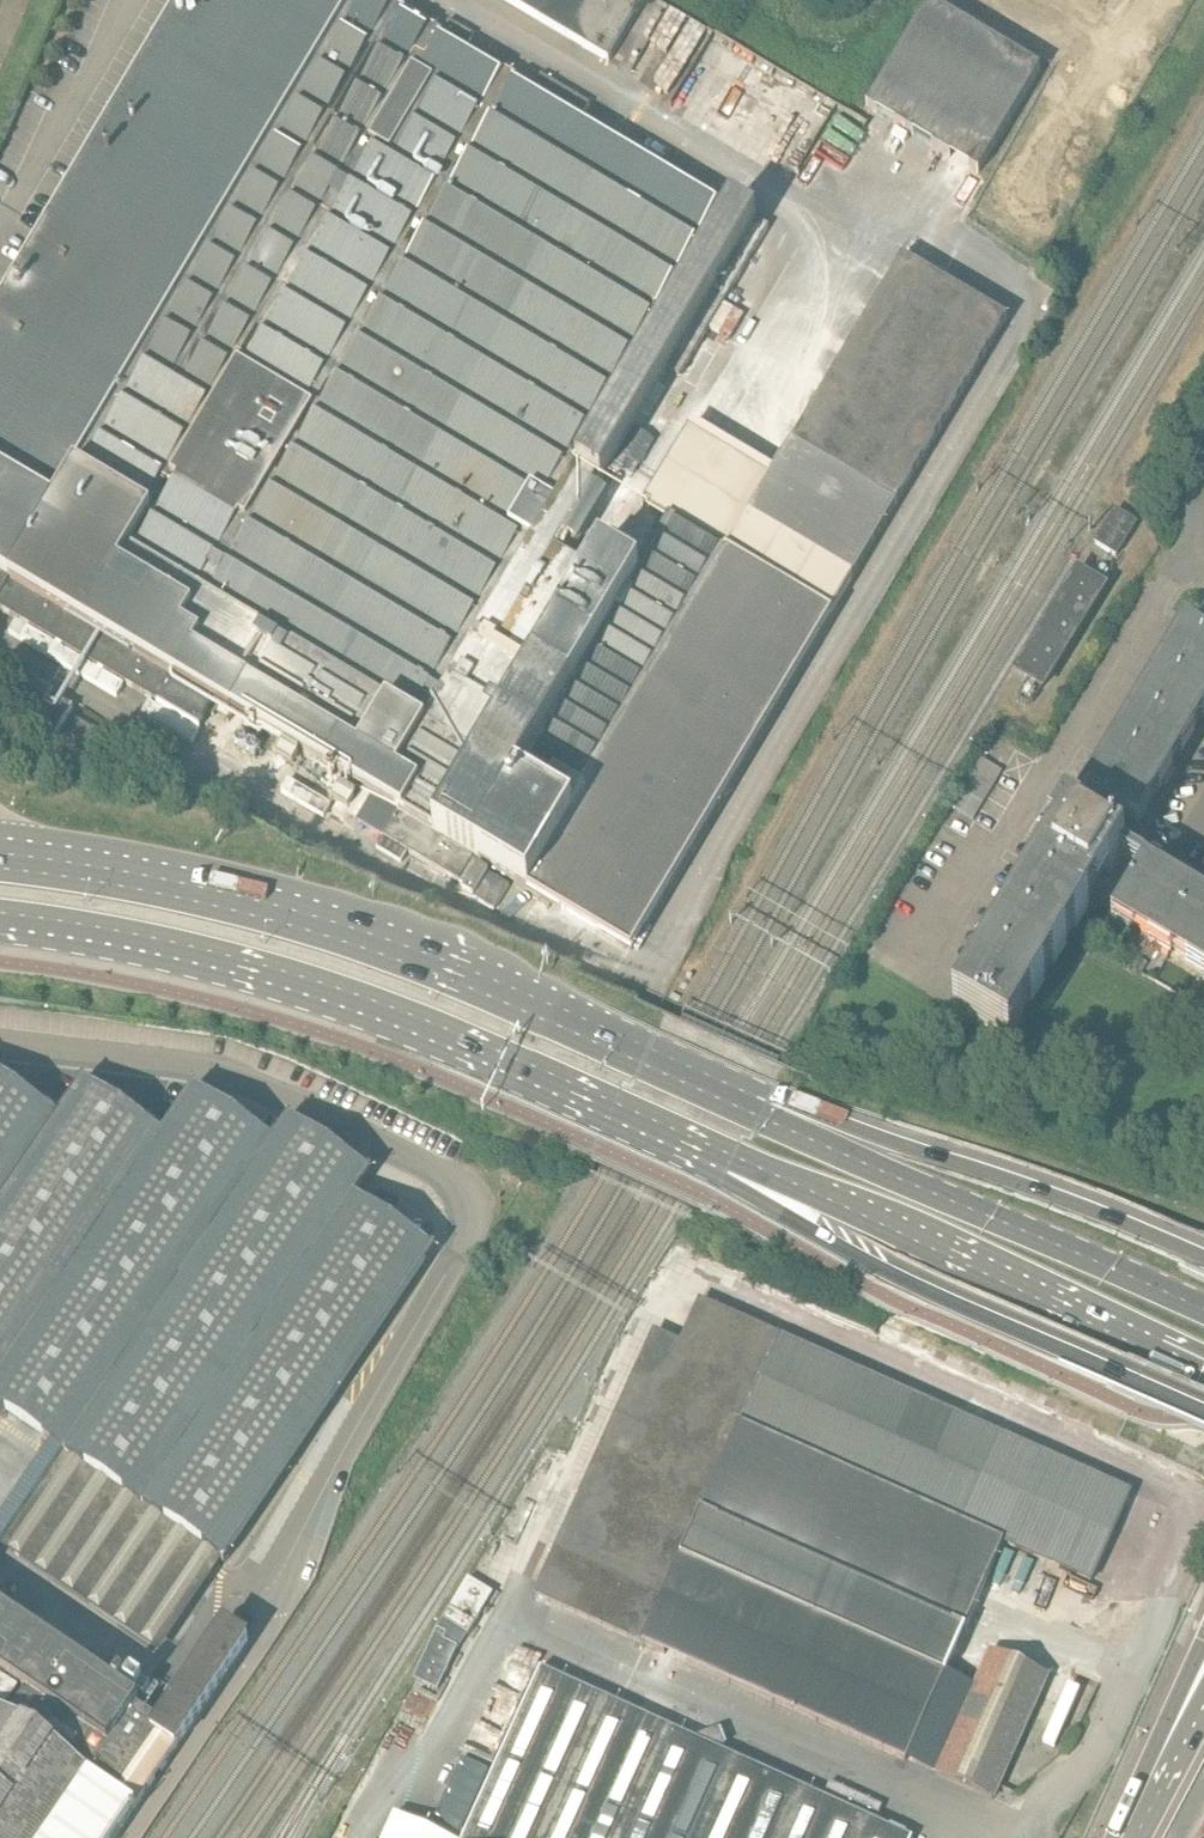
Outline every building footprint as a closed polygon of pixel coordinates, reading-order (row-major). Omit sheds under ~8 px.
[(432,27),(399,7),(386,0),(180,0),(0,304),(0,610),(158,704),(157,706),(199,731),(200,729),(199,728),(214,703),(398,813),(383,838),(432,867),(460,884),(475,859),(528,891),(631,953),(896,508),(1006,321),(902,259),(792,445),(792,444),(765,489),(683,441),(643,507),(668,522),(636,576),(600,555),(589,573),(554,552),(563,539),(577,548),(608,497),(592,487),(596,480),(601,483),(605,477),(615,483),(623,470),(612,464),(634,428),(640,432),(666,388),(659,384),(667,372),(678,380),(723,304),(767,227),(730,206),(432,27)] [(645,0),(503,0),(608,62),(645,0)] [(884,119),(979,176),(1041,72),(946,15),(884,119)] [(1116,558),(1137,525),(1115,512),(1095,544),(1116,558)] [(1043,690),(1104,590),(1075,572),(1014,672),(1043,690)] [(1148,864),(1112,843),(1124,822),(1139,831),(1141,829),(1134,825),(1203,707),(1203,639),(1185,628),(1083,799),(1079,797),(1053,842),(1057,844),(956,1013),(1013,1046),(1095,909),(1125,859),(1144,871),(1148,864)] [(30,735),(51,747),(73,710),(52,698),(30,735)] [(962,793),(983,806),(1002,773),(982,761),(962,793)] [(1148,864),(1144,871),(1114,920),(1203,974),(1203,898),(1148,864)] [(1,1549),(160,1656),(222,1564),(225,1566),(432,1259),(431,1259),(436,1251),(433,1249),(433,1250),(432,1249),(357,1198),(373,1174),(290,1118),(274,1142),(194,1088),(162,1136),(82,1083),(57,1119),(0,1080),(0,1411),(52,1446),(0,1523),(0,1551),(1,1549)] [(967,1629),(966,1629),(1003,1543),(1092,1584),(1132,1494),(673,1290),(534,1596),(642,1645),(731,1684),(905,1762),(947,1674),(967,1629)] [(443,1622),(468,1637),(492,1595),(469,1581),(443,1622)] [(121,1679),(114,1688),(0,1610),(0,1675),(27,1694),(8,1722),(0,1716),(0,1837),(64,1837),(75,1821),(73,1819),(82,1806),(74,1801),(82,1789),(103,1803),(79,1837),(119,1837),(177,1752),(250,1642),(224,1624),(157,1723),(135,1709),(138,1704),(118,1691),(125,1682),(121,1679)] [(415,1681),(437,1691),(456,1649),(441,1642),(444,1635),(438,1632),(415,1681)] [(936,1776),(993,1802),(1048,1677),(991,1651),(936,1776)] [(541,1670),(463,1837),(908,1837),(541,1670)] [(462,1756),(433,1832),(446,1837),(449,1831),(464,1837),(490,1766),(462,1756)] [(396,1817),(386,1837),(441,1837),(396,1817)]
